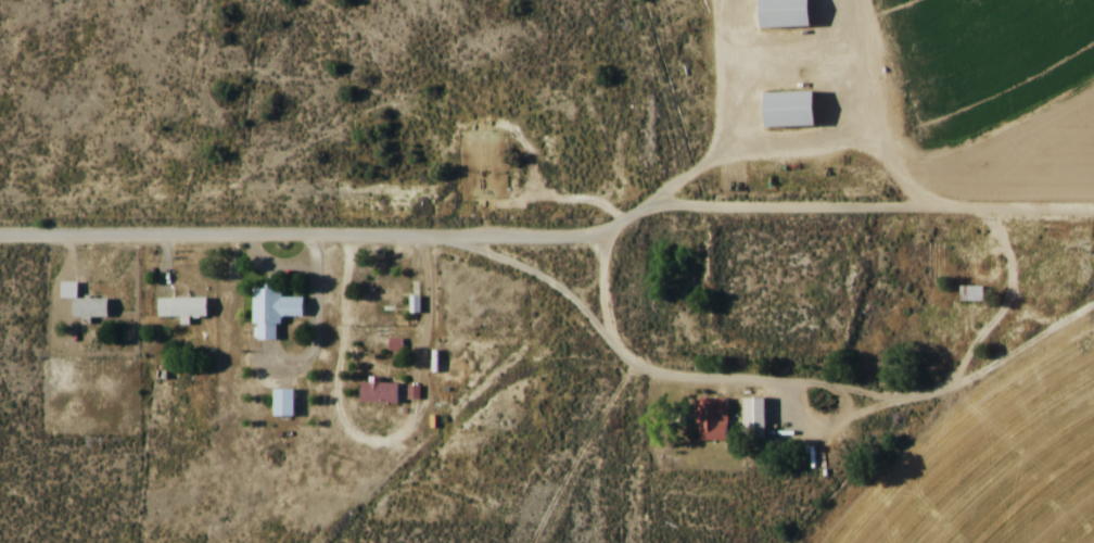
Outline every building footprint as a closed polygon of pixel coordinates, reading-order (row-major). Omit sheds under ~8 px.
[(759,26),(809,26),(809,0),(759,0),(759,26)] [(764,126),(814,125),(814,91),(763,92),(764,126)] [(73,298),(73,319),(91,319),(91,317),(107,317),(107,297),(77,297),(77,282),(61,281),(61,298),(73,298)] [(960,300),(984,300),(984,286),(960,286),(960,300)] [(281,288),(253,288),(253,327),(256,327),(256,339),(278,339),(278,316),(303,316),(303,297),(281,296),(281,288)] [(207,297),(158,297),(158,316),(207,316),(207,297)] [(399,382),(360,382),(360,402),(399,402),(399,382)] [(294,415),(294,389),(273,389),(273,415),(294,415)] [(696,398),(696,440),(727,440),(727,398),(696,398)]
